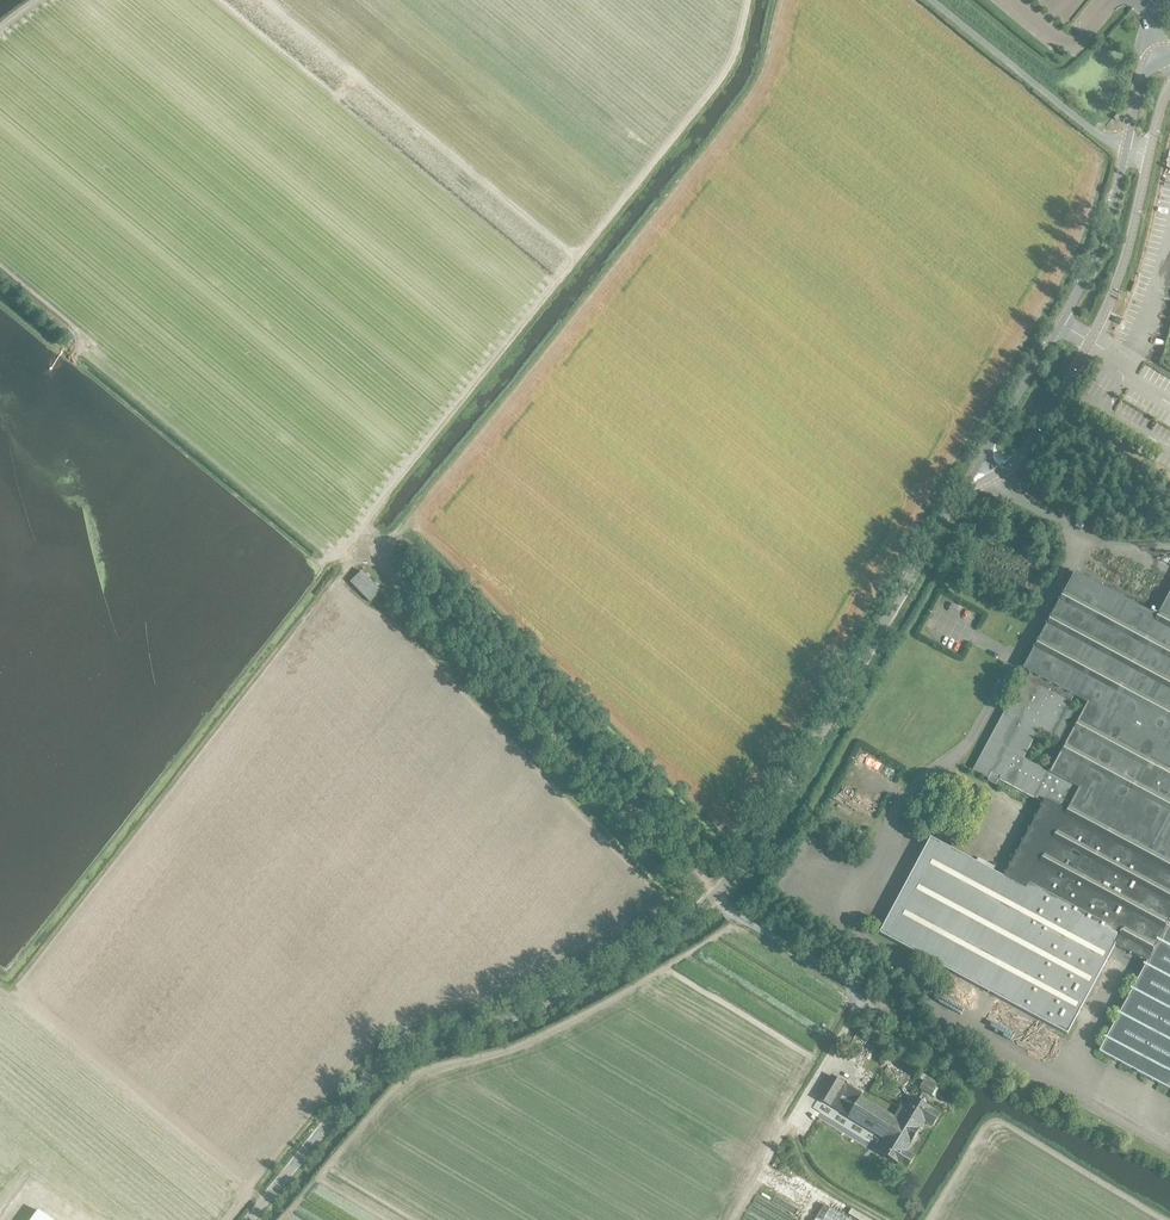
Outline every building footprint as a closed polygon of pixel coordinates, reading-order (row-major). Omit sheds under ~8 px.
[(370,603),(382,592),(362,571),(351,583),(370,603)] [(1158,618),(1075,574),(1024,668),(1031,672),(1026,681),(1022,678),(973,770),(989,779),(992,772),(1001,777),(999,779),(1044,803),(1004,877),(931,838),(880,933),(1067,1034),(1115,945),(1141,958),(1147,962),(1099,1052),(1169,1089),(1169,594),(1158,618)] [(937,1087),(939,1083),(927,1075),(918,1088),(934,1098),(940,1089),(937,1087)] [(932,1131),(939,1119),(912,1102),(905,1114),(902,1113),(896,1123),(862,1103),(864,1100),(832,1081),(819,1103),(888,1144),(880,1157),(908,1173),(915,1160),(908,1156),(925,1127),(932,1131)] [(815,1219),(850,1219),(824,1204),(815,1219)] [(39,1211),(32,1219),(52,1219),(39,1211)]
